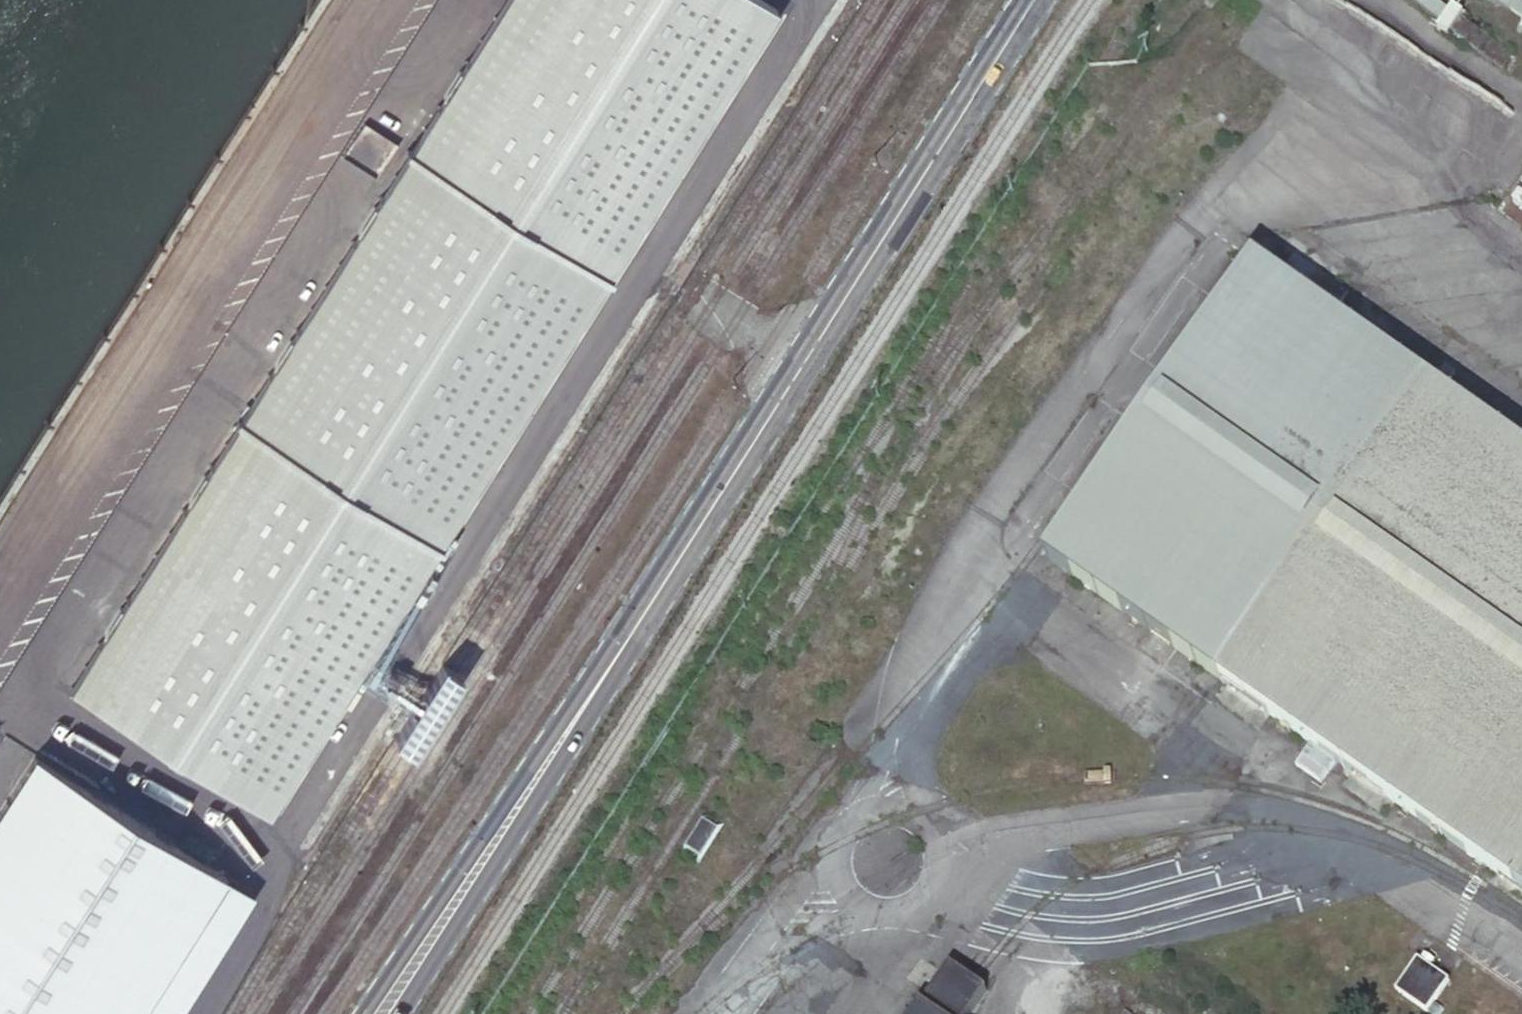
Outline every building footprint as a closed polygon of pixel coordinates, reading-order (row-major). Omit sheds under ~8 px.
[(785,13),(768,0),(498,0),(69,680),(277,814),(785,13)] [(1437,14),(1446,0),(1413,0),(1437,14)] [(1253,701),(1463,403),(1257,258),(1047,557),(1253,701)] [(1463,403),(1253,701),(1521,890),(1521,444),(1463,403)] [(24,739),(0,777),(0,1013),(140,1013),(142,1012),(232,871),(24,739)] [(232,871),(142,1012),(140,1013),(159,1013),(245,879),(232,871)] [(1417,958),(1395,990),(1427,1013),(1449,980),(1430,967),(1434,961),(1425,954),(1420,960),(1417,958)] [(923,1006),(934,1013),(970,1013),(987,990),(951,965),(923,1006)]
